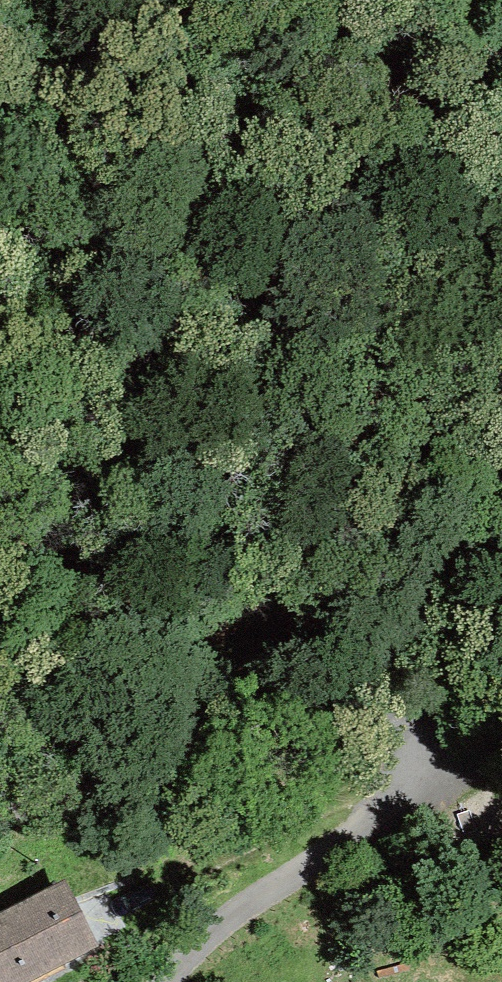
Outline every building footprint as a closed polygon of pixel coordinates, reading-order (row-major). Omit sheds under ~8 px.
[(0,912),(0,981),(27,981),(100,946),(67,879),(0,912)]
